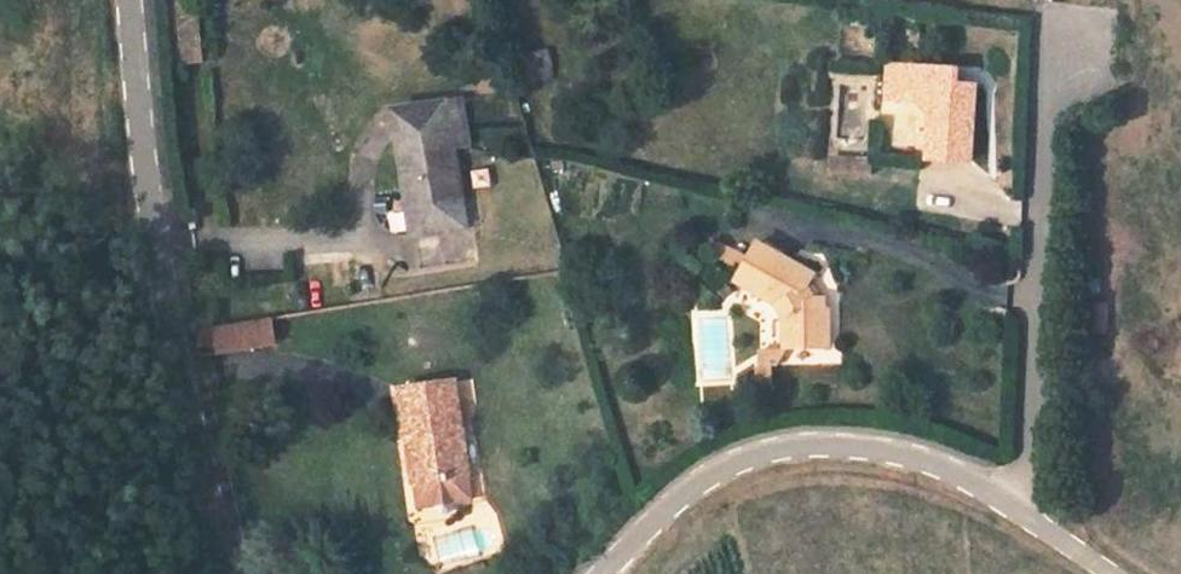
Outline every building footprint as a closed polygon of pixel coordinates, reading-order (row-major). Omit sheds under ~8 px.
[(193,18),(162,23),(171,88),(202,84),(193,18)] [(527,51),(534,82),(554,77),(546,46),(527,51)] [(965,75),(895,70),(893,103),(919,105),(928,116),(936,117),(932,165),(975,168),(982,94),(964,92),(965,75)] [(465,166),(456,115),(441,118),(450,169),(465,166)] [(450,169),(441,118),(390,129),(418,289),(470,280),(450,169)] [(868,173),(868,153),(826,153),(826,173),(868,173)] [(94,256),(80,248),(73,260),(87,268),(94,256)] [(820,280),(764,250),(742,288),(784,312),(793,327),(792,358),(835,359),(836,323),(830,323),(831,311),(821,310),(812,295),(820,280)] [(208,357),(275,342),(269,315),(202,330),(208,357)] [(433,503),(423,505),(427,529),(481,520),(460,401),(407,410),(414,455),(424,453),(433,503)] [(424,453),(414,455),(423,505),(433,503),(424,453)]
